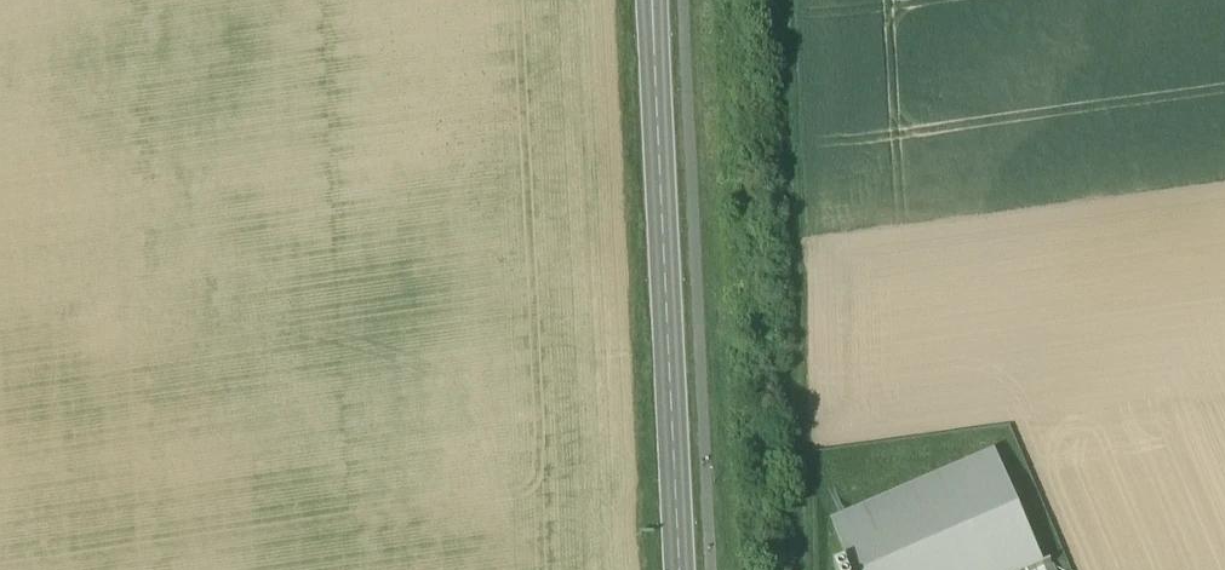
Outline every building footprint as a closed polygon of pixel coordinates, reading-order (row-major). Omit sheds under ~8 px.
[(837,548),(847,569),(1038,569),(997,478),(837,548)]
